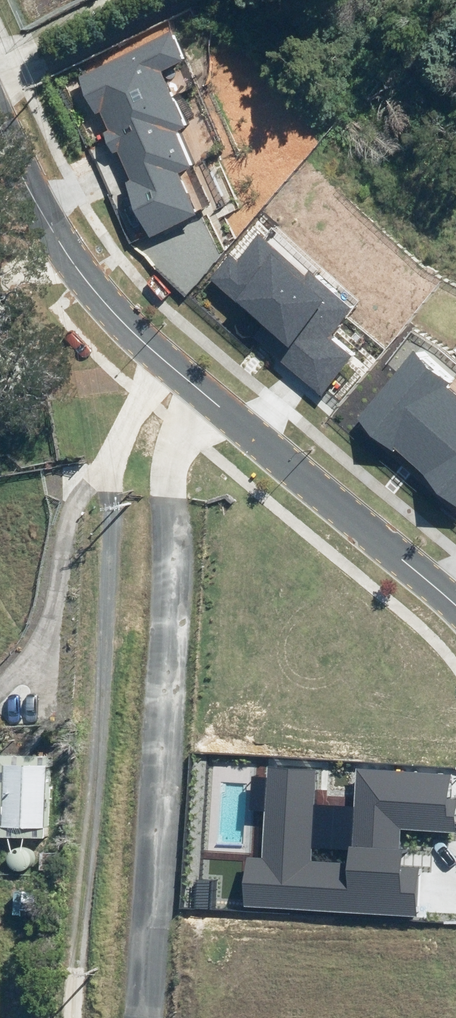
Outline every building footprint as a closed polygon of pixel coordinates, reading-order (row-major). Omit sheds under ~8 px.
[(179,58),(168,33),(75,75),(94,116),(99,114),(106,130),(100,133),(111,156),(117,153),(130,179),(124,182),(148,235),(194,215),(174,171),(191,164),(173,126),(180,123),(155,69),(179,58)] [(304,274),(258,238),(238,264),(227,256),(207,282),(261,325),(250,340),(322,397),(354,356),(332,338),(356,308),(307,270),(304,274)] [(413,352),(356,418),(392,448),(396,444),(426,470),(422,475),(455,504),(455,394),(446,385),(449,382),(413,352)] [(52,824),(53,764),(11,763),(10,823),(52,824)] [(267,769),(263,858),(248,858),(246,905),(414,913),(416,870),(398,869),(400,829),(455,832),(455,816),(455,798),(448,798),(449,773),(355,768),(353,806),(351,849),(350,862),(312,860),(313,847),(315,804),(317,771),(267,769)] [(313,847),(351,849),(353,806),(315,804),(313,847)] [(20,912),(44,914),(45,900),(41,900),(42,889),(22,888),(20,912)]
